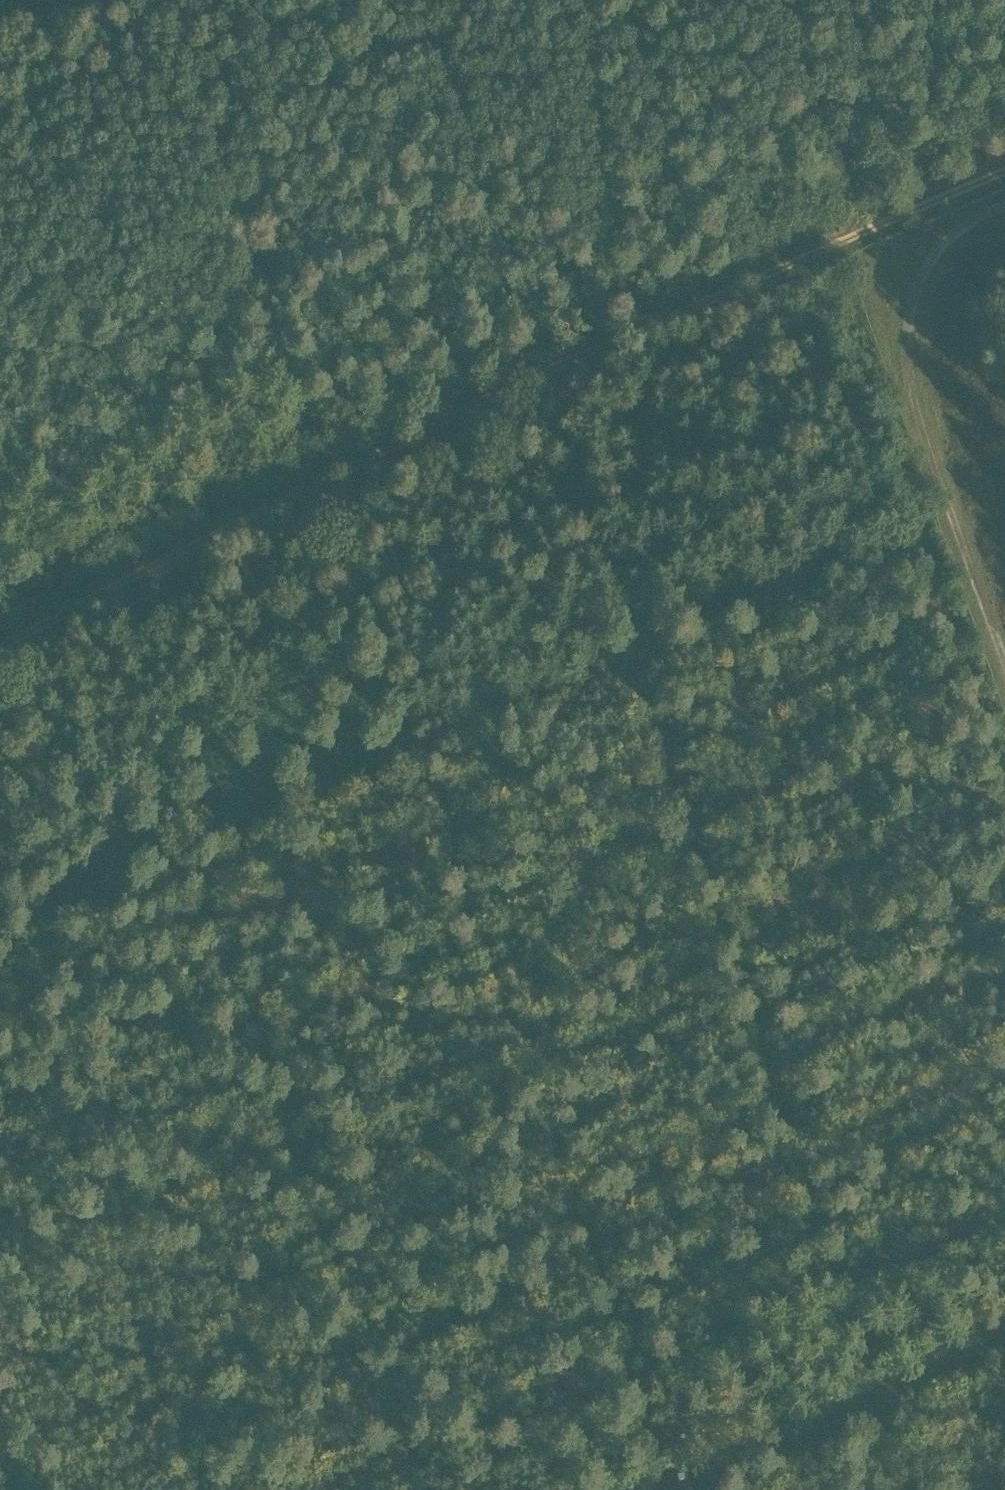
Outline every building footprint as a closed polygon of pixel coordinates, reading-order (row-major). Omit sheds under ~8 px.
[(953,496),(964,492),(958,476),(947,480),(953,496)]
